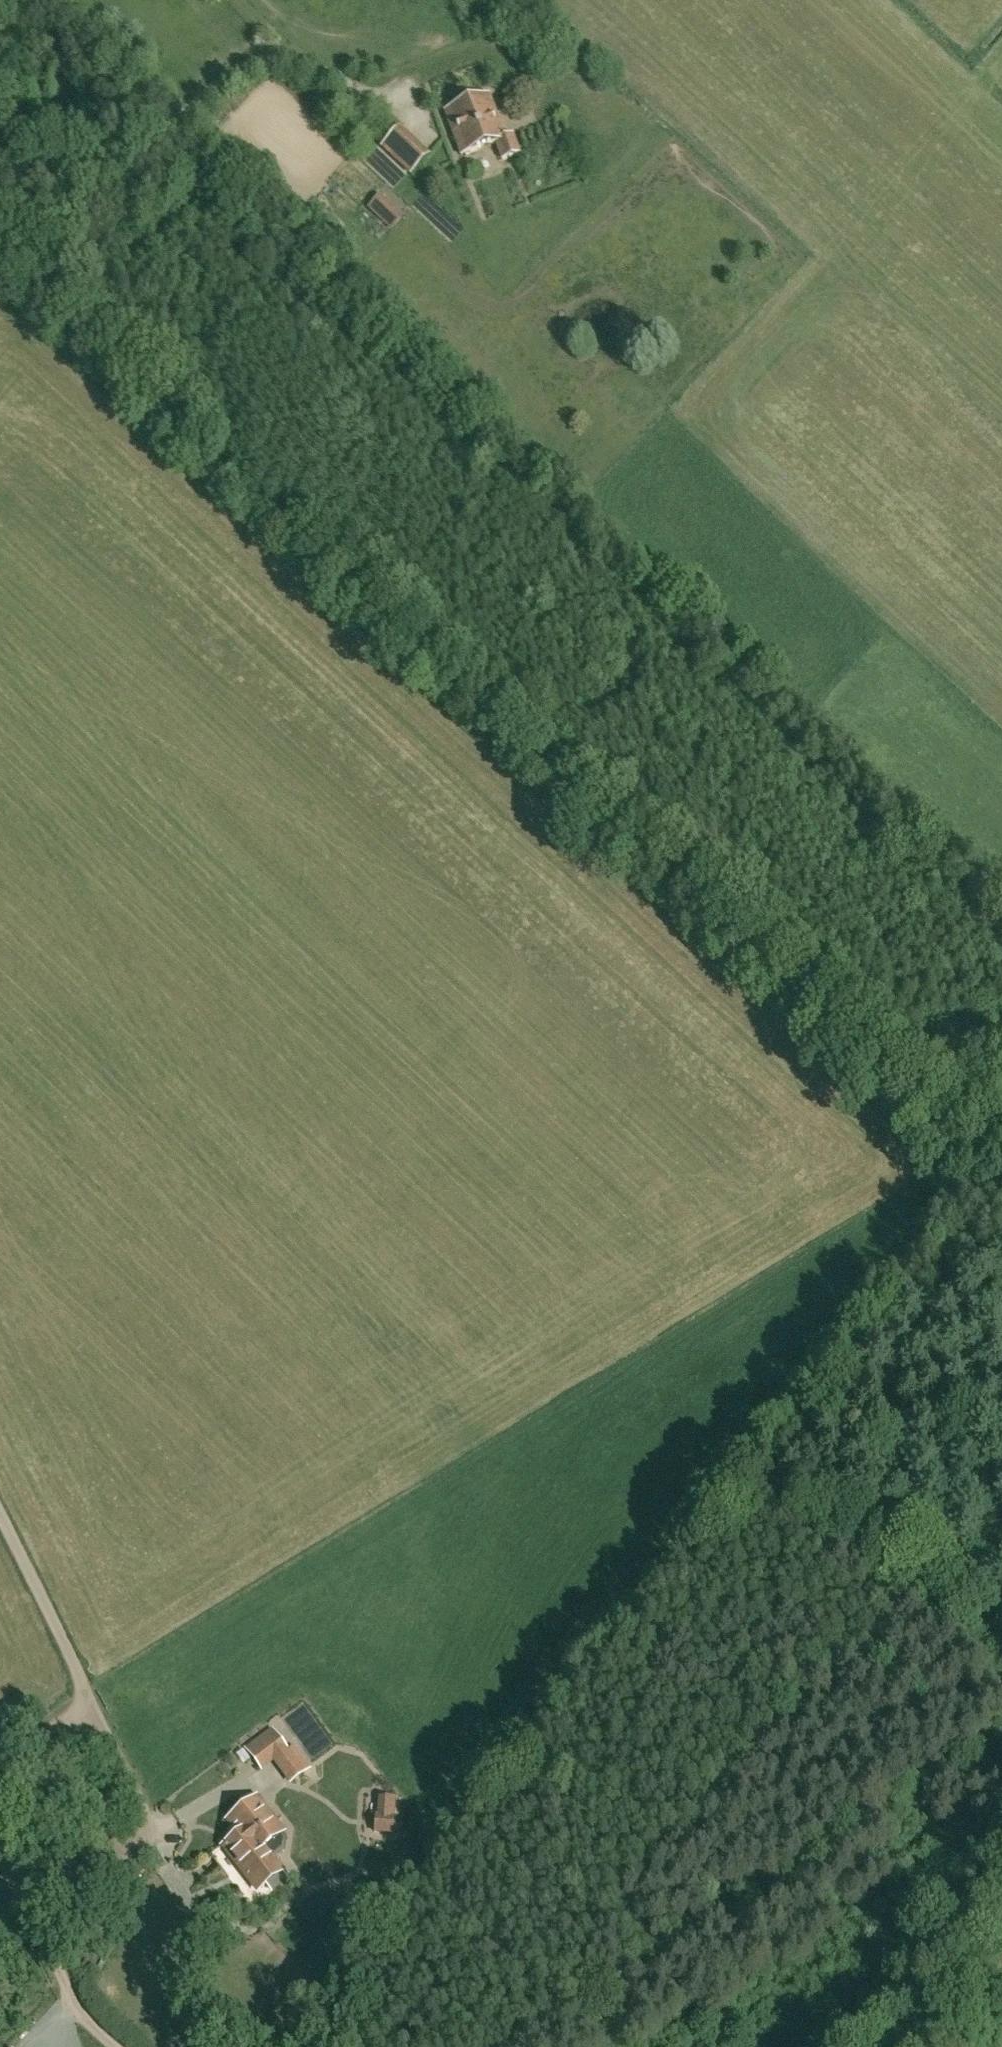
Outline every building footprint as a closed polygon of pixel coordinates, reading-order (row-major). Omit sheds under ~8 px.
[(488,96),(444,113),(461,157),(495,144),(502,161),(519,155),(512,136),(504,139),(488,96)] [(363,159),(394,186),(425,151),(394,124),(363,159)] [(388,228),(399,216),(375,193),(363,206),(388,228)] [(255,1741),(272,1764),(288,1787),(304,1775),(272,1729),(255,1741)] [(374,1815),(373,1834),(392,1836),(395,1799),(378,1798),(376,1815),(374,1815)] [(255,1799),(227,1821),(236,1833),(216,1849),(253,1895),(280,1872),(271,1861),(284,1851),(286,1839),(255,1799)]
